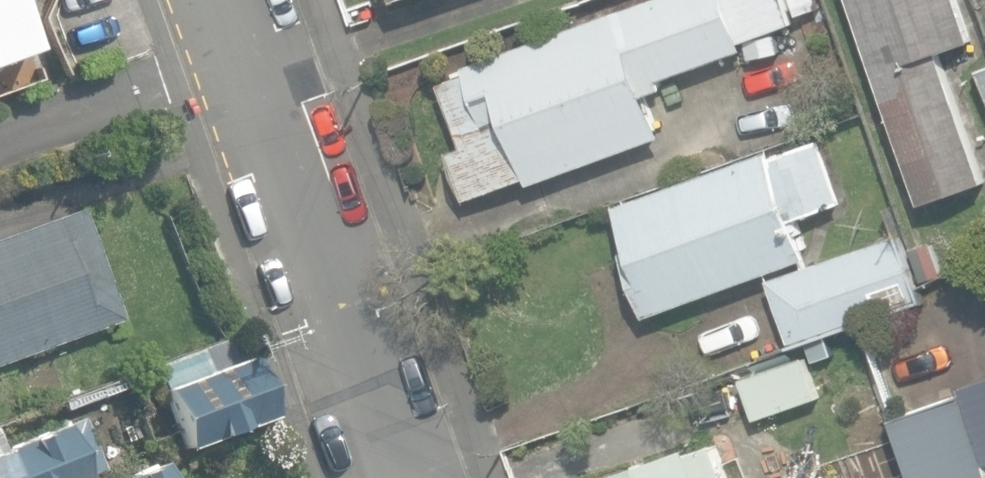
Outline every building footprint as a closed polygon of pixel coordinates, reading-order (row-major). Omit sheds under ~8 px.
[(27,55),(8,0),(0,0),(0,64),(27,55)] [(467,200),(529,178),(530,184),(664,137),(649,94),(662,89),(659,80),(743,50),(741,43),(791,24),(783,0),(645,0),(465,64),(468,71),(441,81),(465,149),(450,154),(467,200)] [(798,12),(821,3),(820,0),(793,0),(798,12)] [(923,203),(984,180),(984,173),(941,51),(973,40),(959,0),(850,0),(923,203)] [(627,256),(649,315),(810,256),(797,220),(841,204),(818,141),(775,157),(772,148),(617,206),(634,254),(627,256)] [(119,322),(79,211),(0,239),(0,365),(119,322)] [(769,280),(792,344),(922,299),(899,234),(769,280)] [(923,286),(944,280),(932,240),(912,246),(923,286)] [(157,371),(184,450),(271,420),(249,353),(238,356),(234,345),(157,371)] [(742,375),(755,417),(818,398),(805,356),(742,375)] [(916,477),(984,477),(984,382),(895,417),(916,477)] [(87,477),(99,473),(78,418),(0,448),(0,477),(87,477)] [(714,442),(693,450),(691,444),(598,477),(727,477),(714,442)] [(159,461),(115,477),(165,477),(159,461)]
